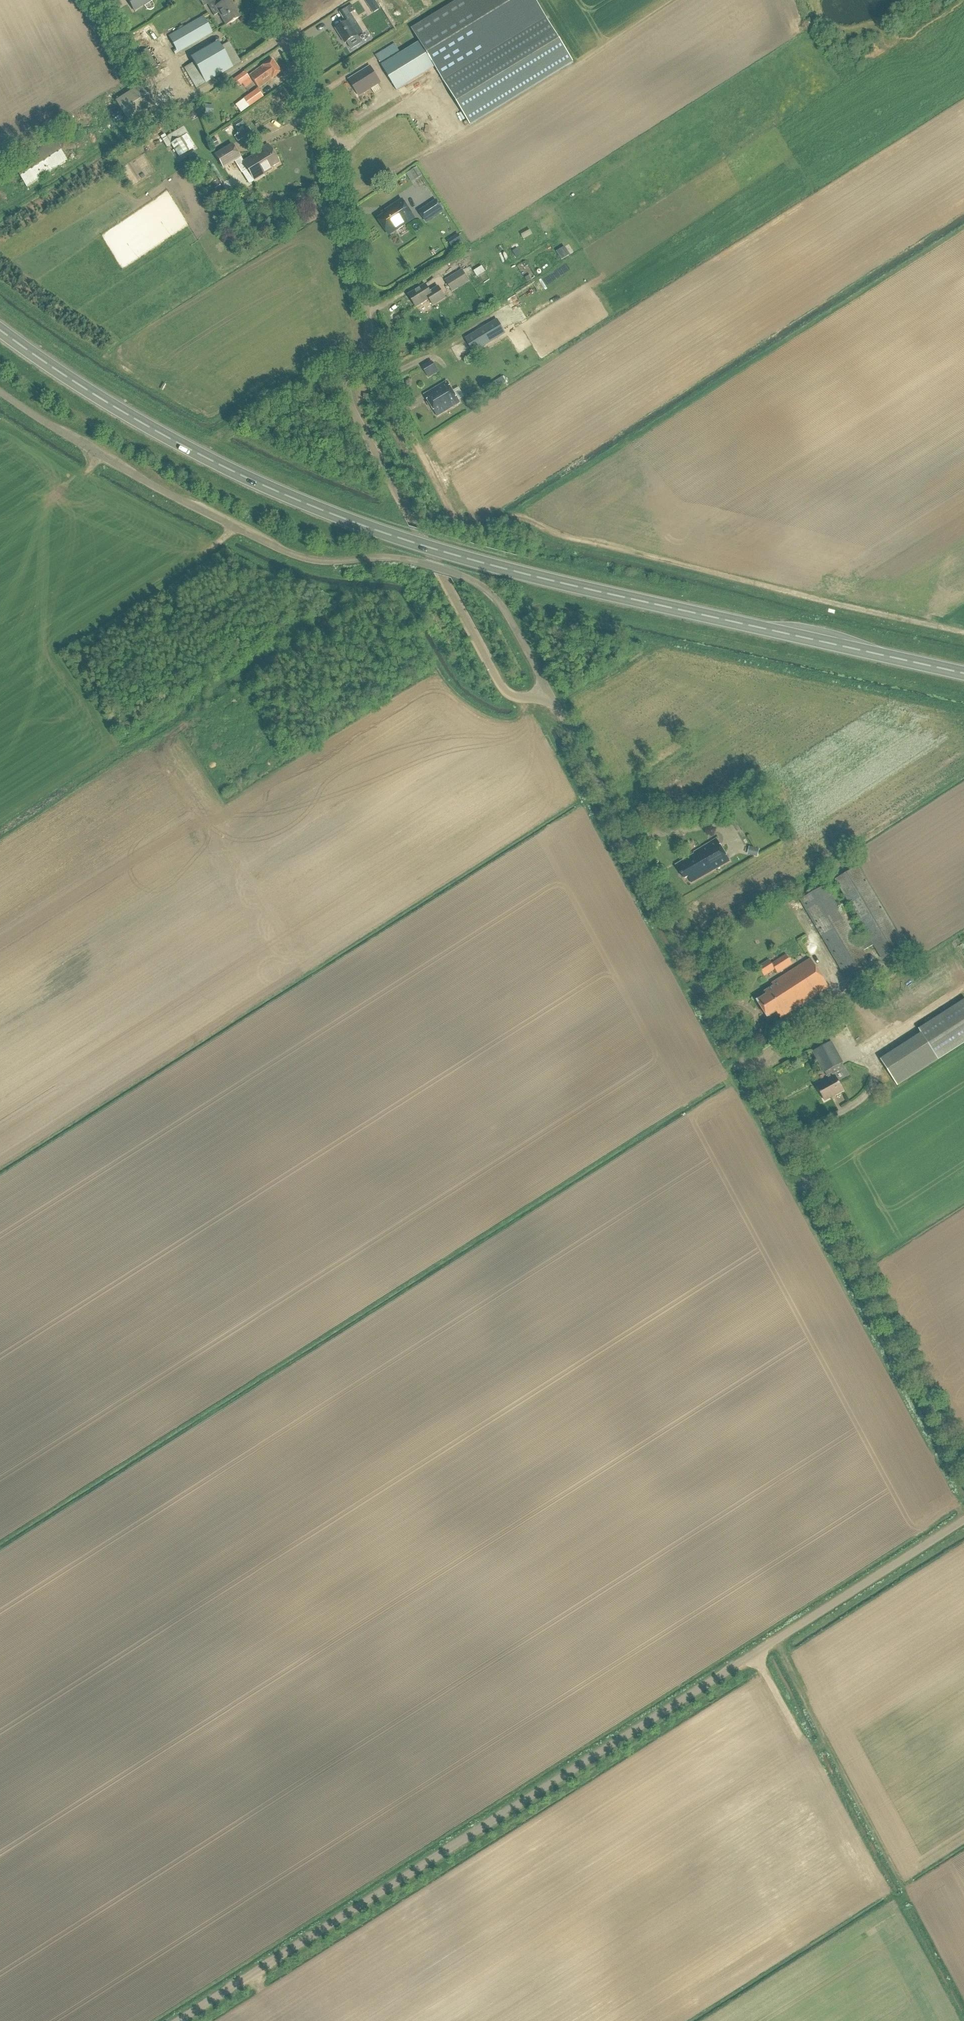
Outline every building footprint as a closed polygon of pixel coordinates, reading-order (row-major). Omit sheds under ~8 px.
[(134,11),(152,0),(128,0),(134,11)] [(207,5),(214,16),(219,13),(226,25),(239,17),(229,0),(227,0),(220,4),(217,0),(215,0),(207,5)] [(382,66),(397,91),(435,67),(470,124),(573,61),(546,18),(535,0),(459,0),(412,29),(420,43),(382,66)] [(346,22),(336,29),(345,44),(363,32),(351,14),(356,11),(352,5),(340,12),(346,22)] [(203,17),(168,37),(178,53),(212,33),(203,17)] [(374,38),(382,32),(376,26),(369,32),(374,38)] [(395,44),(376,56),(380,63),(399,51),(395,44)] [(232,68),(219,47),(193,63),(205,84),(232,68)] [(147,49),(139,53),(147,67),(155,63),(147,49)] [(272,59),(249,76),(258,89),(281,72),(272,59)] [(370,66),(348,80),(359,96),(381,83),(370,66)] [(237,87),(249,78),(244,72),(233,80),(237,87)] [(115,102),(128,123),(156,105),(142,84),(115,102)] [(257,89),(243,99),(248,107),(262,97),(257,89)] [(205,105),(204,113),(213,114),(213,106),(205,105)] [(162,122),(151,129),(154,134),(165,127),(162,122)] [(165,135),(160,138),(166,147),(170,145),(178,158),(195,147),(186,134),(187,134),(183,127),(166,138),(165,135)] [(239,134),(234,137),(237,143),(243,139),(239,134)] [(215,139),(210,142),(213,148),(218,145),(215,139)] [(13,166),(27,187),(67,161),(54,140),(13,166)] [(267,145),(256,151),(257,153),(242,162),(231,144),(215,155),(223,168),(234,161),(241,173),(246,170),(253,181),(271,170),(269,168),(278,163),(267,145)] [(207,162),(202,165),(206,172),(211,169),(207,162)] [(405,173),(410,182),(422,176),(417,167),(405,173)] [(215,179),(210,182),(215,190),(220,186),(215,179)] [(246,199),(237,204),(241,211),(250,206),(246,199)] [(388,237),(415,219),(402,199),(381,213),(382,215),(376,219),(388,237)] [(436,200),(418,211),(425,223),(443,212),(436,200)] [(454,231),(443,239),(452,250),(463,242),(454,231)] [(560,260),(569,254),(563,246),(555,252),(560,260)] [(473,271),(476,276),(484,272),(481,266),(473,271)] [(453,293),(470,281),(462,270),(445,281),(453,293)] [(409,295),(416,307),(430,299),(434,306),(446,298),(439,287),(430,292),(425,285),(409,295)] [(497,319),(465,339),(469,346),(501,327),(497,319)] [(421,370),(432,365),(428,356),(417,361),(421,370)] [(433,364),(423,371),(427,379),(438,372),(433,364)] [(503,376),(491,383),(494,389),(506,382),(503,376)] [(432,407),(425,411),(426,412),(422,414),(423,415),(415,420),(423,433),(424,433),(424,432),(439,423),(436,417),(459,403),(446,382),(425,395),(432,407)] [(694,854),(676,865),(684,879),(688,877),(691,883),(729,861),(716,839),(693,853),(694,854)] [(753,848),(751,856),(758,857),(760,849),(753,848)] [(835,880),(868,936),(858,942),(825,886),(800,900),(847,980),(872,965),(863,951),(874,945),(882,960),(904,947),(858,867),(835,880)] [(786,955),(765,968),(769,974),(775,970),(777,974),(792,965),(786,955)] [(767,995),(757,1001),(767,1018),(777,1012),(780,1018),(829,988),(811,959),(772,984),(773,986),(765,992),(767,995)] [(918,1030),(921,1034),(938,1061),(963,1044),(963,1000),(918,1030)] [(898,1086),(938,1061),(921,1034),(881,1059),(898,1086)] [(831,1041),(813,1051),(824,1072),(825,1072),(829,1080),(817,1086),(825,1101),(843,1091),(835,1077),(831,1069),(843,1063),(831,1041)]
